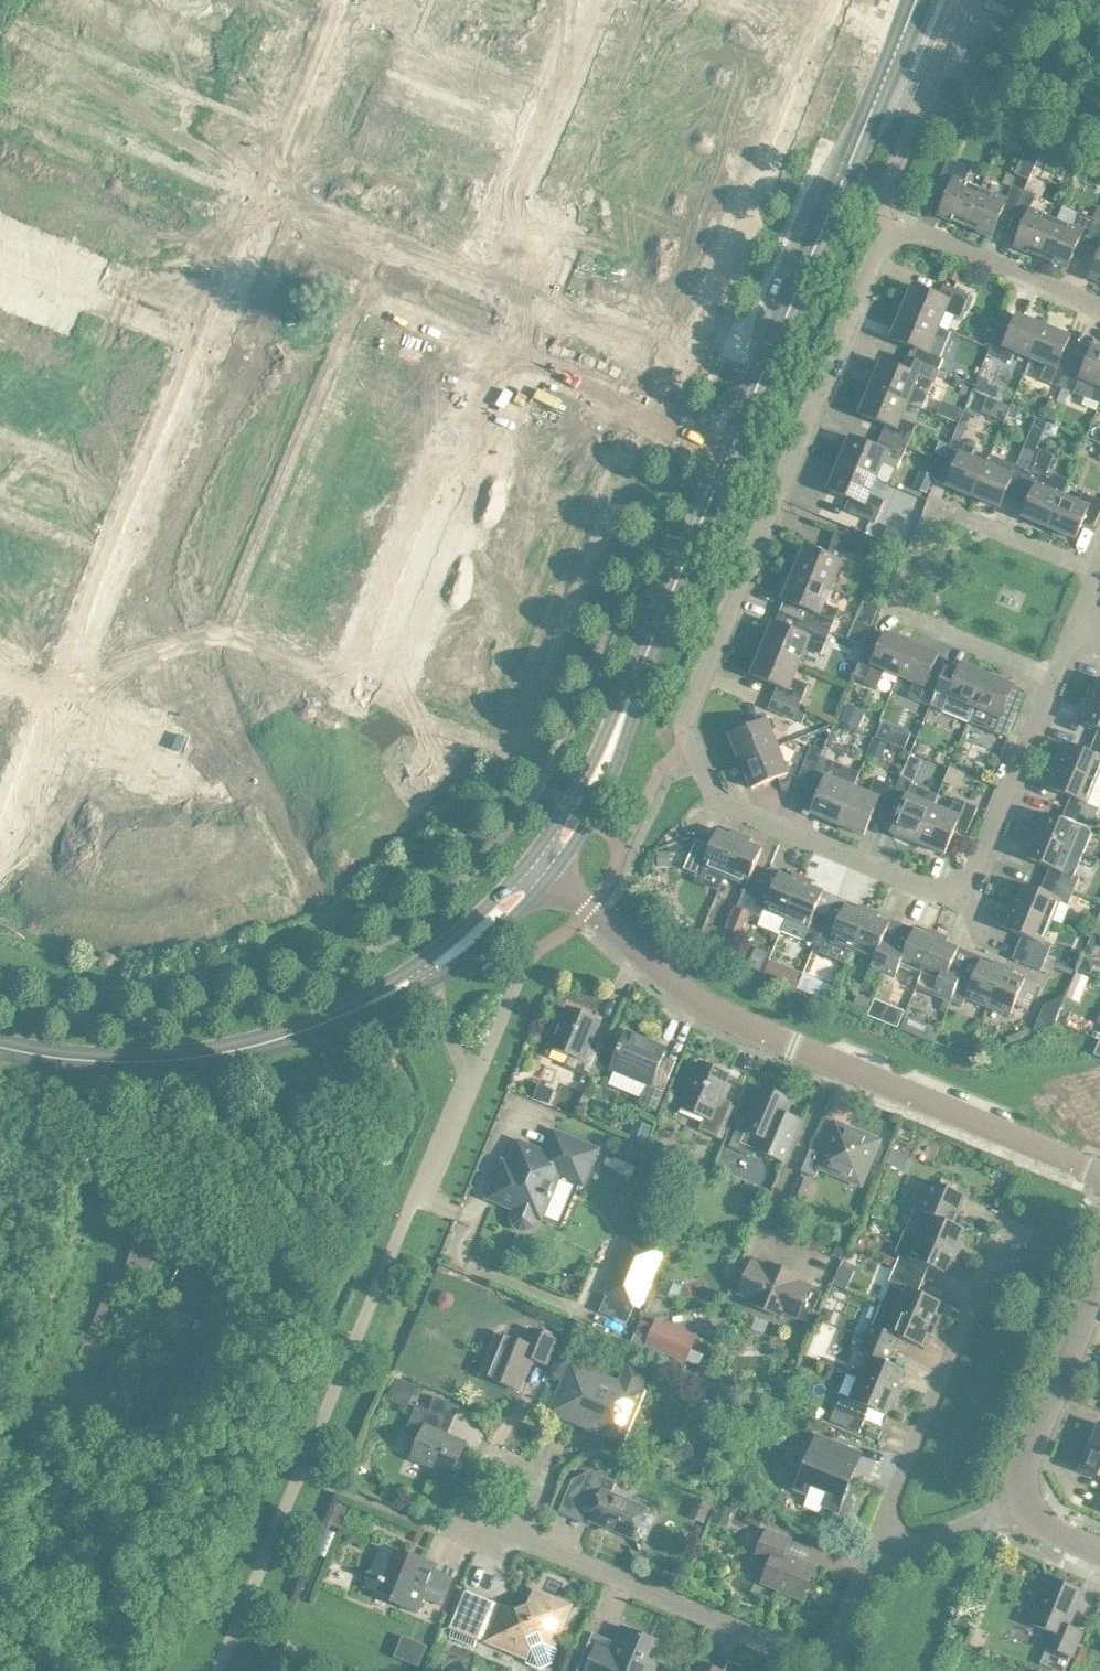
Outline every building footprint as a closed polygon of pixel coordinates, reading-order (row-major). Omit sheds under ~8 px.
[(97,37),(126,49),(144,5),(132,0),(112,0),(97,37)] [(263,13),(307,31),(317,6),(302,0),(269,0),(263,13)] [(446,12),(485,28),(490,31),(499,9),(494,7),(478,0),(451,0),(446,12)] [(494,7),(499,9),(502,0),(478,0),(494,7)] [(499,9),(504,11),(543,27),(552,5),(539,0),(502,0),(499,9)] [(668,6),(675,9),(676,9),(680,0),(670,0),(668,6)] [(676,9),(684,13),(689,0),(680,0),(676,9)] [(684,13),(693,16),(698,3),(690,0),(689,0),(684,13)] [(144,5),(126,49),(155,61),(173,17),(144,5)] [(707,7),(702,20),(710,23),(715,11),(707,7)] [(499,9),(490,31),(495,33),(534,49),(543,27),(504,11),(499,9)] [(715,11),(710,23),(718,27),(724,14),(715,11)] [(446,12),(436,35),(475,52),(480,54),(490,31),(485,28),(446,12)] [(238,29),(231,45),(258,56),(264,41),(278,47),(290,52),(297,55),(307,31),(263,13),(254,35),(238,29)] [(724,14),(718,27),(726,30),(732,17),(724,14)] [(173,17),(155,61),(186,74),(204,30),(173,17)] [(732,17),(726,30),(735,33),(740,21),(732,17)] [(618,21),(606,51),(650,69),(662,39),(618,21)] [(740,21),(735,33),(736,34),(743,37),(748,24),(740,21)] [(748,24),(743,37),(751,40),(756,28),(748,24)] [(756,28),(751,40),(759,44),(764,31),(756,28)] [(490,31),(480,54),(485,56),(524,72),(534,49),(495,33),(490,31)] [(764,31),(759,44),(768,47),(773,34),(764,31)] [(736,34),(723,65),(767,83),(780,52),(768,47),(759,44),(751,40),(743,37),(736,34)] [(670,37),(664,35),(661,42),(667,45),(670,37)] [(231,45),(225,61),(241,67),(230,92),(274,110),(285,84),(252,70),(258,56),(231,45)] [(606,51),(594,80),(638,98),(650,69),(606,51)] [(716,65),(722,67),(725,60),(719,58),(716,65)] [(723,65),(711,94),(755,112),(767,83),(723,65)] [(594,80),(582,109),(626,127),(638,98),(594,80)] [(711,94),(699,123),(743,141),(755,112),(711,94)] [(8,166),(27,123),(0,112),(0,163),(8,166)] [(371,211),(370,213),(374,215),(451,246),(451,247),(455,249),(456,246),(455,246),(460,234),(461,234),(491,159),(492,159),(493,157),(489,155),(412,124),(412,123),(408,121),(408,122),(400,119),(394,135),(402,139),(377,199),(372,211),(371,211)] [(27,123),(8,166),(38,179),(56,135),(27,123)] [(699,123),(687,153),(731,171),(743,141),(699,123)] [(56,135),(38,179),(67,191),(85,147),(56,135)] [(1027,145),(1014,173),(1028,179),(1040,151),(1027,145)] [(85,147),(67,191),(97,203),(115,159),(85,147)] [(115,159),(97,203),(127,215),(145,172),(115,159)] [(964,226),(980,190),(964,183),(970,168),(948,159),(937,184),(948,189),(938,215),(964,226)] [(558,168),(545,198),(589,217),(601,186),(558,168)] [(1013,216),(1024,190),(1012,186),(1006,200),(980,190),(964,226),(991,237),(1001,211),(1013,216)] [(164,209),(157,225),(183,235),(189,221),(223,235),(234,208),(190,190),(180,215),(164,209)] [(1024,190),(1013,216),(1024,221),(1013,246),(1040,257),(1055,221),(1029,210),(1035,195),(1024,190)] [(1089,247),(1099,222),(1077,213),(1071,227),(1055,221),(1040,257),(1067,268),(1077,242),(1089,247)] [(46,215),(40,228),(50,232),(55,219),(46,215)] [(55,219),(50,232),(60,236),(65,223),(55,219)] [(1089,247),(1099,252),(1089,278),(1099,282),(1099,222),(1089,247)] [(157,225),(150,240),(166,247),(157,270),(201,288),(211,263),(204,260),(191,255),(177,250),(183,235),(157,225)] [(85,231),(79,244),(89,249),(95,235),(85,231)] [(114,252),(110,262),(123,267),(127,257),(114,252)] [(157,270),(147,294),(191,312),(201,288),(157,270)] [(902,312),(938,327),(945,311),(959,317),(969,295),(943,284),(938,296),(913,285),(902,312)] [(938,327),(902,312),(891,338),(916,349),(912,360),(937,371),(942,359),(927,353),(938,327)] [(1014,351),(1030,357),(1043,326),(1016,315),(1010,331),(998,326),(981,367),(991,371),(997,356),(1010,361),(1014,351)] [(28,320),(22,333),(32,337),(37,324),(28,320)] [(370,322),(359,349),(376,356),(370,369),(397,380),(414,340),(396,333),(398,328),(384,322),(382,327),(370,322)] [(37,324),(32,337),(42,341),(47,328),(37,324)] [(1062,388),(1072,362),(1061,358),(1069,337),(1043,326),(1030,357),(1045,364),(1039,379),(1062,388)] [(70,337),(66,347),(79,352),(83,342),(70,337)] [(1062,388),(1057,400),(1065,404),(1070,391),(1099,403),(1099,349),(1092,346),(1084,367),(1072,362),(1062,388)] [(870,387),(907,403),(914,387),(928,393),(937,371),(912,360),(907,371),(881,361),(870,387)] [(1,413),(19,369),(0,361),(0,413),(1,413)] [(82,380),(76,396),(102,407),(108,393),(122,398),(122,399),(134,404),(141,407),(152,382),(108,364),(98,387),(82,380)] [(19,369),(1,413),(27,424),(45,380),(19,369)] [(348,376),(338,400),(381,418),(397,380),(370,369),(365,383),(348,376)] [(983,393),(989,379),(978,375),(973,389),(983,393)] [(431,381),(426,392),(439,398),(444,386),(431,381)] [(907,403),(870,387),(859,414),(885,424),(880,436),(906,446),(915,425),(900,419),(907,403)] [(426,392),(421,404),(435,409),(439,398),(426,392)] [(76,396),(69,412),(85,419),(75,444),(119,462),(130,435),(96,421),(102,407),(76,396)] [(338,400),(328,424),(345,432),(339,445),(366,456),(381,418),(338,400)] [(535,402),(531,411),(544,417),(548,407),(535,402)] [(582,405),(573,429),(612,445),(622,422),(582,405)] [(531,411),(527,421),(540,426),(544,417),(531,411)] [(1036,430),(1043,433),(1047,423),(1035,418),(1033,423),(1036,430)] [(1049,422),(1046,431),(1054,434),(1058,425),(1049,422)] [(573,429),(564,451),(603,467),(612,445),(573,429)] [(839,463),(876,478),(882,462),(897,468),(906,446),(880,436),(876,447),(850,437),(839,463)] [(972,496),(985,464),(970,458),(974,448),(951,439),(949,445),(944,456),(941,464),(953,469),(946,485),(972,496)] [(944,456),(949,445),(939,441),(934,452),(944,456)] [(316,451),(306,476),(350,494),(366,456),(339,445),(334,458),(316,451)] [(517,446),(513,455),(526,461),(530,451),(517,446)] [(1022,517),(1048,528),(1062,496),(1068,481),(1056,476),(1049,479),(1044,477),(1054,454),(1042,449),(1032,472),(1028,470),(1017,496),(1029,500),(1022,517)] [(1028,470),(1035,453),(1028,450),(1020,453),(1015,465),(1028,470)] [(564,451),(554,473),(598,491),(599,490),(595,488),(603,467),(564,451)] [(990,454),(985,464),(972,496),(999,507),(1006,491),(1017,496),(1028,470),(990,454)] [(513,455),(509,465),(522,471),(526,461),(513,455)] [(399,457),(395,468),(408,474),(413,462),(399,457)] [(869,494),(876,478),(839,463),(828,489),(854,500),(849,512),(874,522),(884,500),(869,494)] [(395,468),(390,480),(403,485),(408,474),(395,468)] [(926,493),(933,476),(920,470),(913,487),(926,493)] [(306,476),(296,500),(313,507),(308,521),(334,532),(350,494),(306,476)] [(499,490),(495,500),(508,505),(512,495),(499,490)] [(1048,528),(1075,538),(1082,522),(1093,527),(1099,511),(1099,500),(1081,493),(1077,502),(1062,496),(1048,528)] [(495,500),(491,509),(504,515),(508,505),(495,500)] [(540,518),(531,542),(570,558),(580,535),(540,518)] [(882,538),(901,546),(907,532),(888,524),(882,538)] [(866,543),(835,530),(829,545),(830,545),(826,555),(804,546),(793,573),(830,588),(841,561),(840,561),(844,551),(860,557),(866,543)] [(368,532),(363,544),(377,549),(381,538),(368,532)] [(8,560),(1,576),(28,587),(34,572),(67,586),(78,560),(66,555),(52,549),(34,541),(24,567),(8,560)] [(363,544),(359,555),(372,561),(377,549),(363,544)] [(275,551),(265,576),(282,583),(276,596),(303,607),(319,569),(275,551)] [(469,560),(465,570),(478,575),(482,566),(469,560)] [(465,570),(461,580),(474,585),(478,575),(465,570)] [(830,588),(793,573),(782,599),(808,610),(804,621),(829,632),(838,609),(824,603),(830,588)] [(0,579),(0,594),(11,598),(1,621),(45,639),(55,615),(22,601),(28,587),(1,576),(0,579)] [(451,604),(447,614),(460,619),(464,610),(451,604)] [(337,608),(332,619),(345,625),(350,613),(337,608)] [(447,614),(443,624),(456,629),(460,619),(447,614)] [(332,619),(327,631),(341,636),(345,625),(332,619)] [(855,620),(847,639),(863,645),(870,627),(855,620)] [(0,624),(0,649),(35,664),(45,639),(1,621),(0,624)] [(762,648),(799,663),(805,647),(820,653),(829,632),(804,621),(799,632),(773,622),(762,648)] [(898,675),(911,643),(885,632),(878,649),(867,644),(854,674),(865,678),(863,682),(878,688),(885,670),(898,675)] [(914,682),(908,696),(930,705),(942,675),(931,670),(937,654),(911,643),(898,675),(914,682)] [(433,648),(429,658),(442,663),(446,654),(433,648)] [(799,663),(762,648),(751,675),(777,685),(772,697),(798,707),(807,684),(793,678),(799,663)] [(429,658),(425,668),(438,673),(442,663),(429,658)] [(987,675),(961,664),(956,674),(951,672),(949,678),(942,675),(930,705),(968,721),(987,675)] [(1016,711),(1005,707),(1013,686),(987,675),(968,721),(1006,737),(1016,711)] [(1086,698),(1099,703),(1099,677),(1095,690),(1090,688),(1086,698)] [(421,681),(417,691),(431,696),(435,686),(421,681)] [(798,707),(772,697),(767,708),(793,719),(798,707)] [(1086,698),(1082,708),(1087,709),(1081,722),(1098,729),(1093,740),(1099,743),(1099,703),(1086,698)] [(865,711),(846,703),(839,721),(858,729),(865,711)] [(3,741),(13,717),(0,711),(0,740),(3,741)] [(740,761),(777,746),(770,730),(775,728),(771,718),(729,735),(740,761)] [(882,720),(875,737),(887,742),(894,726),(882,720)] [(880,760),(886,745),(873,740),(867,754),(880,760)] [(1093,740),(1089,752),(1068,743),(1063,756),(1058,754),(1054,764),(1096,781),(1099,770),(1099,743),(1093,740)] [(788,773),(777,746),(740,761),(751,788),(788,773)] [(806,790),(800,806),(811,811),(810,812),(837,823),(852,787),(853,787),(859,773),(820,756),(816,765),(806,790)] [(794,785),(806,790),(816,765),(805,760),(794,785)] [(1065,808),(1094,820),(1099,808),(1087,803),(1096,781),(1054,764),(1050,774),(1055,775),(1049,788),(1070,797),(1065,808)] [(891,831),(917,842),(933,806),(907,795),(913,781),(901,776),(896,788),(890,801),(881,824),(892,828),(891,831)] [(870,819),(881,824),(890,801),(896,788),(874,779),(868,794),(853,787),(852,787),(837,823),(863,834),(870,819)] [(933,806),(917,842),(944,853),(954,828),(966,832),(977,807),(954,798),(948,812),(933,806)] [(668,828),(676,813),(666,808),(658,823),(668,828)] [(1030,833),(1072,850),(1081,828),(1089,832),(1094,820),(1065,808),(1060,819),(1044,813),(1039,825),(1034,823),(1030,833)] [(702,866),(724,875),(741,834),(731,830),(729,835),(717,829),(710,846),(695,840),(683,868),(699,874),(702,866)] [(1072,850),(1030,833),(1026,843),(1031,845),(1025,857),(1049,867),(1044,878),(1073,890),(1078,879),(1063,872),(1072,850)] [(737,907),(748,912),(760,884),(749,879),(761,848),(749,843),(751,838),(741,834),(724,875),(746,885),(737,907)] [(670,865),(670,851),(656,851),(657,866),(670,865)] [(760,884),(748,912),(760,917),(763,909),(785,918),(803,877),(793,873),(791,878),(767,868),(760,884)] [(803,877),(785,918),(807,928),(802,940),(814,945),(826,916),(815,912),(823,891),(811,886),(813,881),(803,877)] [(1009,904),(1051,921),(1060,899),(1068,902),(1073,890),(1044,878),(1040,890),(1023,883),(1018,896),(1013,894),(1009,904)] [(1051,921),(1009,904),(1005,914),(1010,916),(1005,928),(1021,935),(1017,946),(1045,958),(1050,946),(1042,943),(1051,921)] [(826,916),(814,945),(826,950),(829,941),(851,951),(869,909),(859,905),(857,910),(844,905),(837,921),(826,916)] [(869,909),(851,951),(873,960),(870,968),(882,973),(894,944),(882,940),(889,923),(877,918),(878,913),(869,909)] [(921,974),(938,933),(928,929),(926,934),(913,928),(905,949),(894,944),(882,973),(894,978),(899,965),(921,974)] [(938,933),(921,974),(916,987),(950,1001),(969,951),(946,942),(948,937),(938,933)] [(761,972),(769,952),(755,946),(746,966),(761,972)] [(1045,958),(1017,946),(1012,959),(1040,970),(1045,958)] [(965,998),(987,1007),(1004,965),(994,961),(992,966),(981,961),(983,956),(969,951),(950,1001),(961,1006),(965,998)] [(1004,965),(987,1007),(1009,1016),(1014,1005),(1028,1011),(1039,985),(1012,974),(1014,969),(1004,965)] [(786,966),(779,981),(796,988),(802,973),(786,966)] [(819,980),(813,995),(830,1002),(836,987),(819,980)] [(865,1012),(871,999),(857,993),(851,1007),(865,1012)] [(551,1047),(569,1054),(564,1066),(590,1077),(600,1051),(588,1046),(598,1020),(567,1007),(551,1047)] [(882,1021),(897,1027),(903,1010),(895,1007),(886,1011),(882,1021)] [(614,1070),(608,1084),(641,1097),(638,1103),(655,1110),(668,1078),(655,1073),(662,1056),(666,1048),(625,1031),(610,1068),(614,1070)] [(678,1106),(704,1116),(698,1129),(717,1136),(731,1102),(718,1097),(728,1074),(699,1062),(688,1089),(686,1088),(678,1106)] [(737,1127),(729,1146),(753,1156),(756,1150),(784,1161),(798,1128),(785,1123),(788,1115),(786,1114),(792,1100),(759,1086),(741,1129),(737,1127)] [(876,1141),(835,1124),(822,1155),(810,1150),(802,1170),(814,1176),(818,1165),(859,1182),(869,1159),(879,1163),(885,1149),(875,1145),(876,1141)] [(516,1207),(511,1218),(513,1225),(518,1229),(526,1229),(532,1226),(536,1215),(539,1217),(557,1174),(582,1185),(597,1149),(554,1132),(545,1155),(519,1144),(505,1179),(499,1176),(490,1196),(516,1207)] [(914,1208),(905,1230),(958,1252),(963,1243),(958,1241),(963,1228),(953,1224),(965,1196),(930,1181),(918,1210),(914,1208)] [(896,1252),(900,1254),(894,1267),(923,1279),(928,1266),(944,1273),(949,1260),(954,1262),(958,1252),(905,1230),(896,1252)] [(606,1293),(639,1307),(661,1254),(628,1240),(606,1293)] [(751,1261),(738,1293),(751,1299),(749,1303),(782,1317),(783,1313),(796,1318),(802,1306),(812,1310),(820,1292),(809,1288),(810,1286),(797,1280),(799,1276),(766,1262),(765,1266),(751,1261)] [(923,1279),(894,1267),(889,1280),(891,1281),(881,1303),(935,1326),(939,1316),(934,1314),(940,1301),(917,1292),(923,1279)] [(659,1293),(674,1299),(675,1299),(681,1286),(665,1279),(664,1281),(659,1293)] [(931,1336),(935,1326),(881,1303),(872,1325),(870,1324),(864,1338),(893,1350),(898,1337),(921,1346),(926,1334),(931,1336)] [(657,1321),(647,1346),(686,1361),(696,1336),(657,1321)] [(575,1330),(565,1326),(559,1340),(569,1345),(575,1330)] [(556,1339),(530,1328),(524,1343),(504,1335),(487,1377),(518,1390),(531,1359),(545,1365),(556,1339)] [(858,1377),(899,1394),(903,1384),(899,1382),(904,1370),(887,1363),(893,1350),(864,1338),(859,1351),(867,1355),(858,1377)] [(621,1439),(640,1393),(636,1392),(643,1375),(641,1371),(630,1367),(626,1368),(619,1385),(571,1365),(553,1410),(621,1439)] [(895,1404),(899,1394),(858,1377),(849,1399),(840,1395),(835,1409),(863,1421),(869,1408),(885,1414),(890,1402),(895,1404)] [(407,1408),(415,1388),(395,1380),(387,1400),(407,1408)] [(465,1443),(446,1435),(459,1404),(434,1394),(428,1410),(416,1405),(404,1435),(418,1441),(411,1458),(452,1474),(465,1443)] [(1099,1450),(1099,1424),(1098,1423),(1089,1446),(1099,1450)] [(816,1435),(792,1493),(806,1498),(805,1502),(820,1508),(821,1504),(838,1511),(861,1453),(816,1435)] [(1089,1446),(1080,1469),(1099,1477),(1099,1450),(1089,1446)] [(611,1493),(616,1480),(588,1469),(572,1478),(558,1512),(589,1524),(590,1521),(632,1538),(644,1507),(611,1493)] [(703,1523),(711,1506),(695,1499),(688,1516),(703,1523)] [(732,1510),(719,1504),(712,1521),(725,1526),(732,1510)] [(754,1556),(769,1562),(761,1581),(802,1598),(815,1567),(785,1554),(791,1540),(765,1530),(754,1556)] [(437,1564),(420,1557),(419,1561),(381,1546),(371,1571),(367,1574),(367,1579),(364,1587),(402,1602),(400,1606),(417,1613),(423,1598),(439,1604),(451,1576),(435,1569),(437,1564)] [(1071,1657),(1082,1631),(1067,1625),(1081,1590),(1043,1575),(1031,1603),(1039,1606),(1031,1623),(1051,1631),(1045,1646),(1071,1657)] [(478,1638),(526,1658),(524,1663),(539,1669),(552,1663),(557,1650),(553,1648),(570,1605),(534,1590),(527,1607),(517,1611),(464,1590),(449,1626),(453,1628),(449,1637),(475,1648),(478,1638)] [(654,1640),(622,1626),(611,1651),(595,1645),(585,1670),(654,1670),(657,1662),(649,1659),(647,1656),(654,1640)] [(418,1666),(427,1646),(414,1640),(405,1661),(418,1666)] [(697,1670),(724,1670),(701,1662),(697,1670)]
